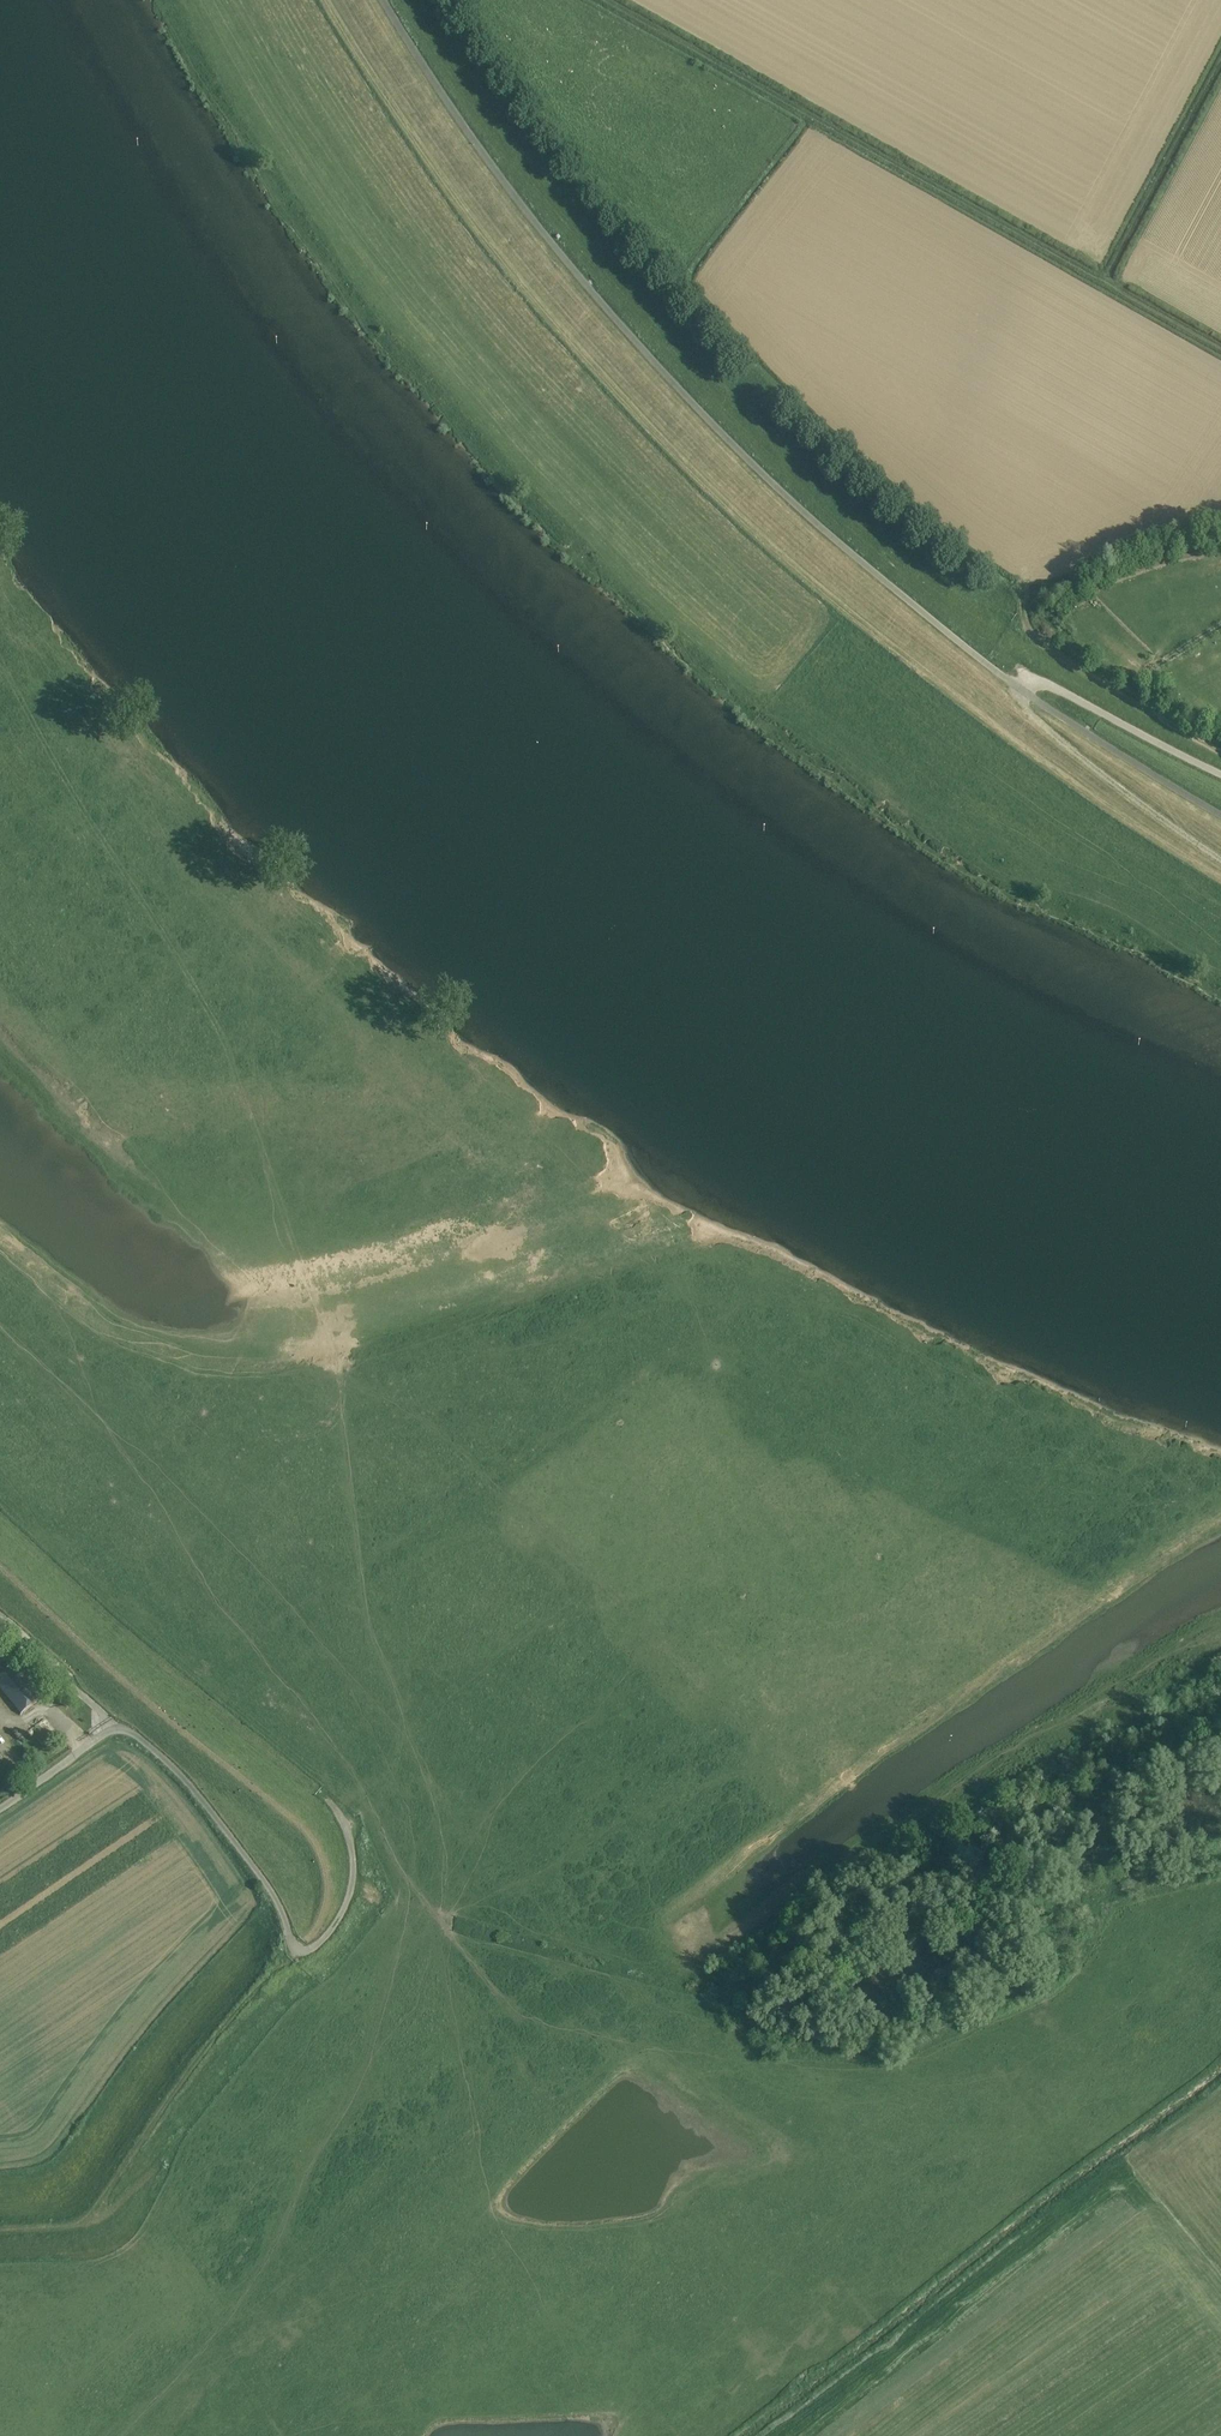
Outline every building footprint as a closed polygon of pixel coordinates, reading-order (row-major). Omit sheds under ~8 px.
[(1174,566),(1176,578),(1188,576),(1186,564),(1174,566)] [(1159,569),(1148,573),(1152,584),(1162,580),(1159,569)] [(1211,650),(1201,658),(1207,665),(1217,657),(1211,650)] [(1192,676),(1199,669),(1193,662),(1186,669),(1192,676)] [(11,1667),(0,1676),(0,1688),(14,1705),(21,1714),(38,1701),(31,1691),(11,1667)] [(41,1743),(56,1734),(46,1718),(31,1727),(41,1743)]
